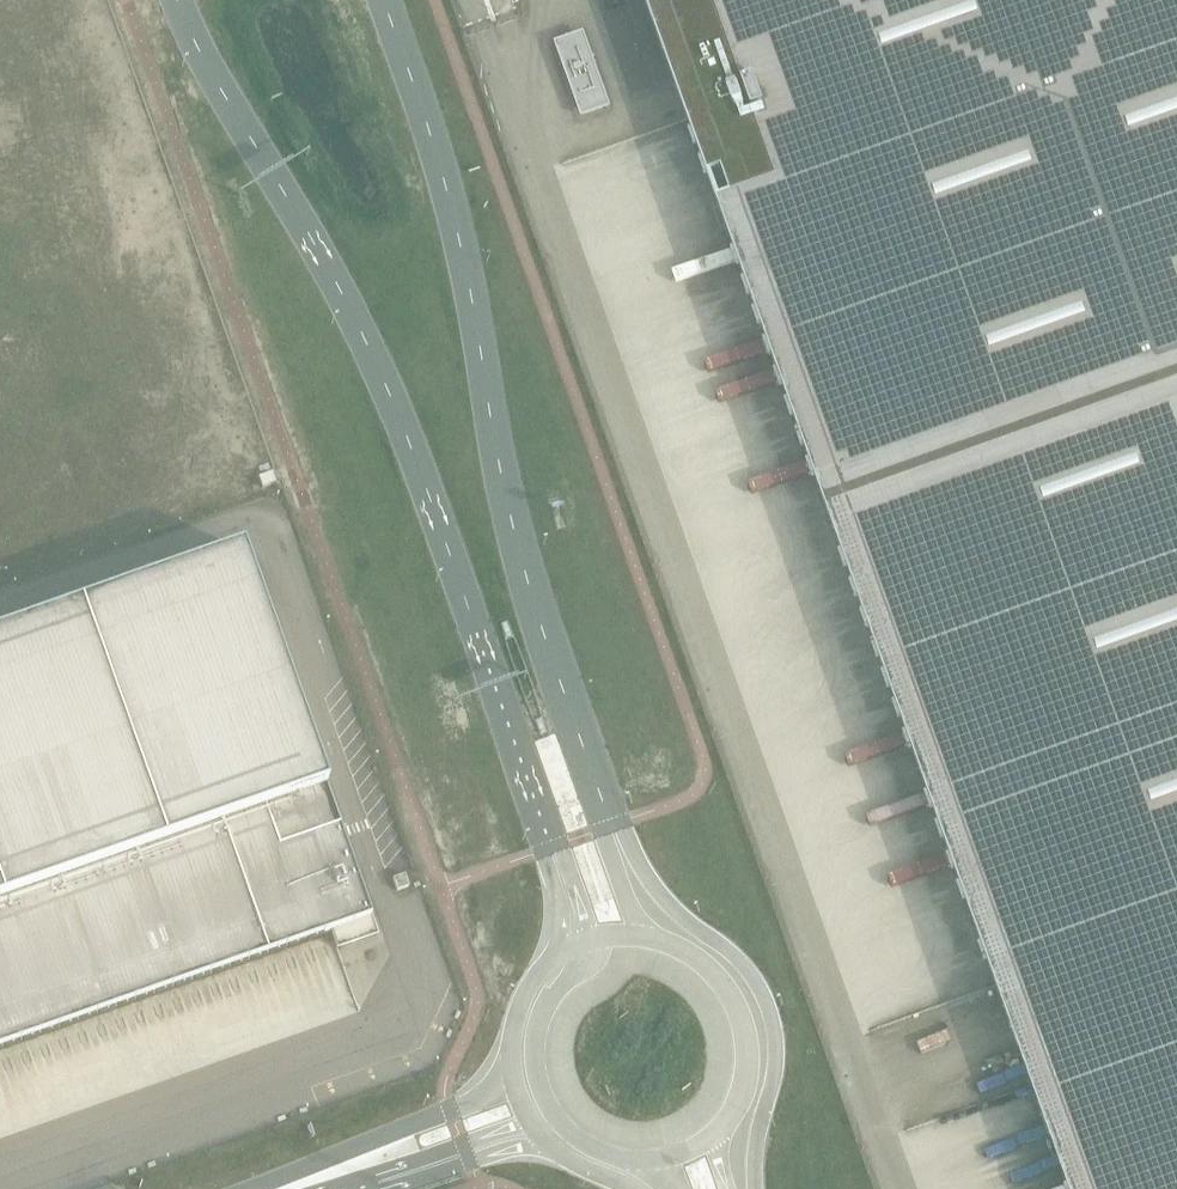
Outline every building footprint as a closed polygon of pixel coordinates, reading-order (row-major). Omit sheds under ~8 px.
[(1069,1188),(1176,1188),(1176,0),(645,0),(1069,1188)] [(584,32),(555,43),(582,118),(611,108),(584,32)] [(371,917),(242,551),(0,635),(0,1048),(371,917)]
